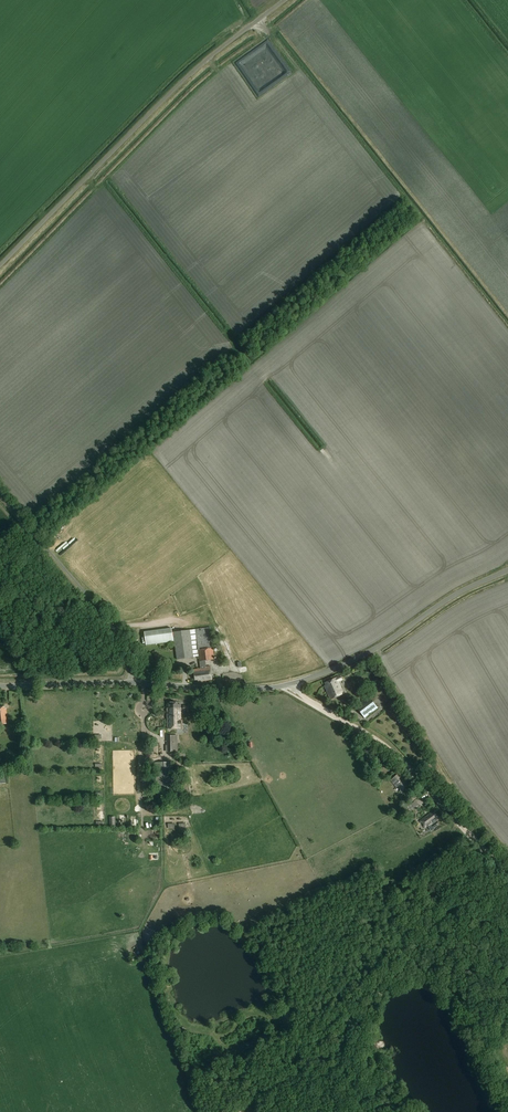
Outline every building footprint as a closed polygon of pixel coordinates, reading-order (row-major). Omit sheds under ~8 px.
[(61,551),(76,538),(72,534),(57,547),(61,551)] [(210,627),(195,629),(173,632),(177,660),(199,657),(200,669),(194,670),(195,680),(198,679),(198,681),(205,680),(205,681),(212,680),(210,666),(206,666),(205,661),(214,660),(210,627)] [(172,628),(144,632),(146,645),(173,642),(172,628)] [(342,680),(341,677),(337,679),(337,678),(325,684),(326,686),(324,687),(330,700),(344,694),(338,681),(342,680)] [(365,718),(378,708),(369,697),(356,707),(365,718)] [(178,705),(178,703),(169,703),(169,704),(167,704),(167,708),(160,708),(160,712),(165,712),(165,711),(167,711),(168,725),(182,724),(181,705),(178,705)] [(5,706),(0,707),(0,724),(8,723),(7,708),(5,708),(5,706)] [(178,752),(178,735),(167,735),(167,745),(166,745),(166,752),(178,752)] [(173,795),(172,762),(155,763),(156,795),(173,795)] [(410,786),(399,774),(391,781),(398,788),(399,787),(402,790),(401,791),(402,793),(410,786)] [(176,801),(183,800),(181,787),(174,788),(176,801)] [(408,797),(413,802),(419,795),(414,791),(408,797)] [(433,814),(432,812),(420,821),(421,823),(422,822),(424,825),(423,826),(425,829),(428,827),(431,831),(439,825),(437,821),(436,820),(439,818),(435,813),(433,814)]
